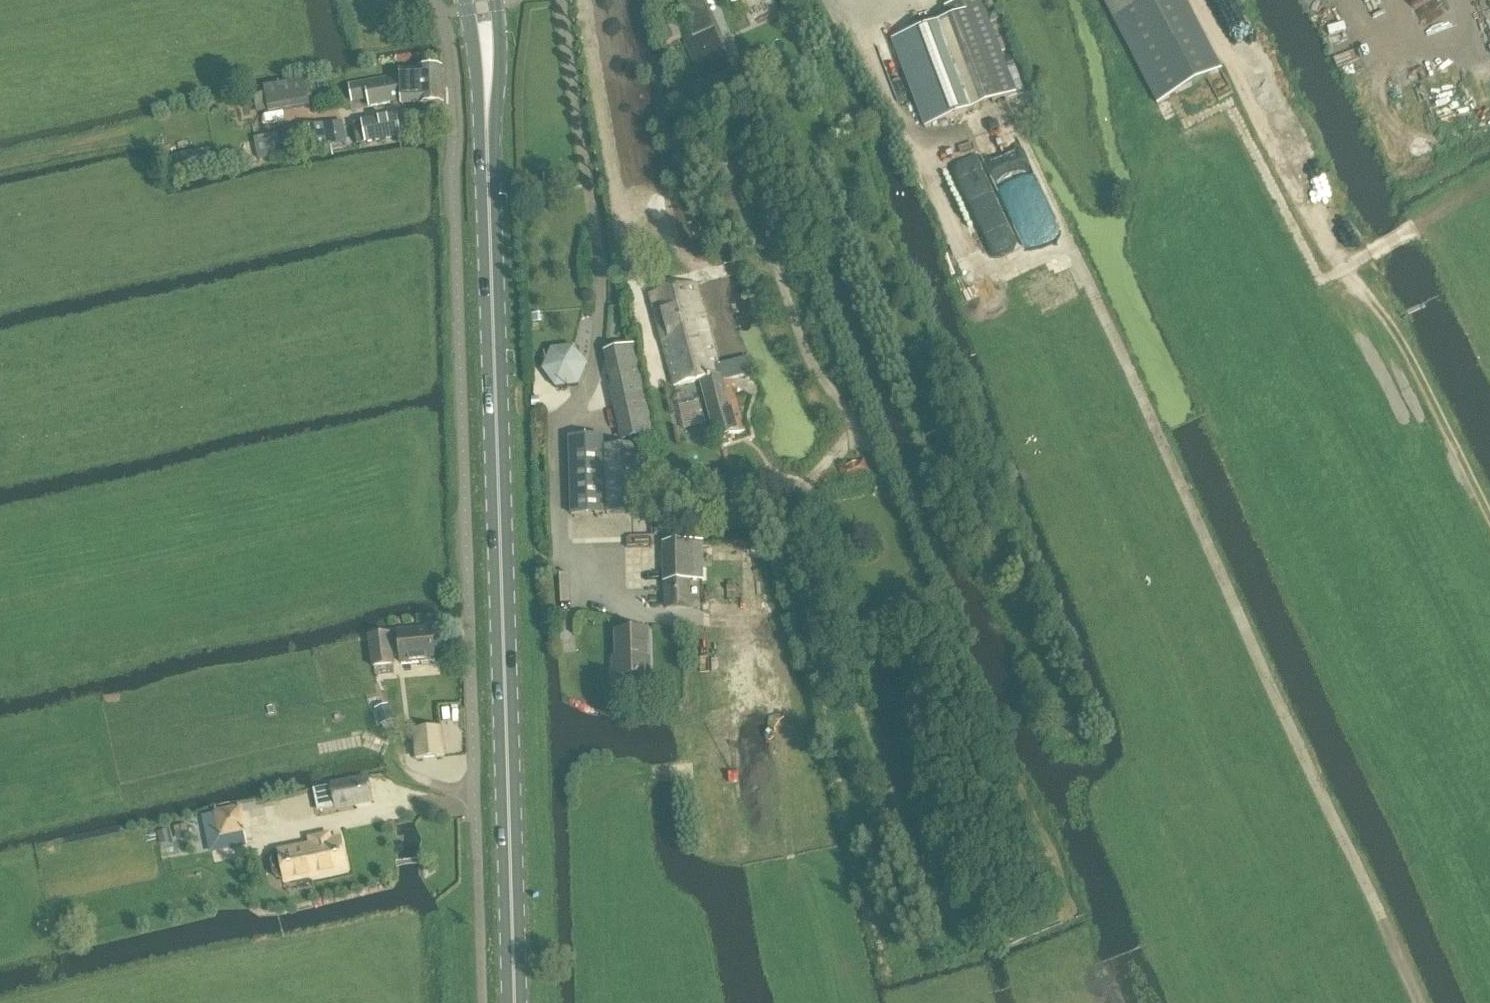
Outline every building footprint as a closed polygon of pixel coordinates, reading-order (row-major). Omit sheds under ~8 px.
[(893,43),(924,132),(1015,99),(978,0),(977,0),(944,12),(948,23),(893,43)] [(1155,107),(1166,129),(1230,96),(1218,74),(1180,0),(1100,0),(1155,107)] [(707,94),(737,80),(706,9),(688,17),(697,38),(685,43),(707,94)] [(667,46),(681,39),(676,27),(661,34),(667,46)] [(415,106),(444,105),(442,70),(420,71),(420,72),(401,73),(402,80),(369,86),(373,108),(414,101),(415,106)] [(269,116),(310,108),(305,82),(264,90),(269,116)] [(363,125),(364,130),(367,145),(400,138),(397,119),(363,125)] [(279,157),(347,145),(343,123),(255,139),(258,160),(278,156),(279,157)] [(745,360),(715,367),(694,287),(650,299),(673,389),(699,382),(725,376),(727,381),(749,376),(745,360)] [(579,388),(588,367),(574,348),(551,350),(542,372),(556,391),(579,388)] [(623,442),(652,435),(633,349),(604,356),(623,442)] [(744,435),(727,381),(725,376),(699,382),(715,442),(744,435)] [(571,518),(604,517),(601,440),(569,441),(571,518)] [(606,516),(636,515),(634,449),(604,450),(606,516)] [(665,488),(654,488),(652,461),(640,462),(643,502),(665,501),(665,488)] [(691,544),(662,544),(662,584),(665,584),(665,596),(689,596),(689,584),(692,584),(703,584),(703,543),(691,544)] [(431,663),(435,662),(432,631),(428,632),(428,631),(399,635),(402,665),(420,663),(422,666),(429,665),(431,663)] [(374,668),(394,666),(390,636),(370,638),(374,668)] [(649,681),(648,636),(616,637),(616,661),(621,665),(621,685),(626,690),(644,689),(648,684),(648,681),(649,681)] [(417,760),(445,758),(442,730),(414,732),(417,760)] [(333,787),(336,804),(353,800),(354,806),(371,802),(367,779),(333,787)] [(248,835),(241,806),(213,812),(219,840),(221,839),(245,835),(248,835)] [(273,860),(271,864),(274,877),(277,880),(280,881),(286,880),(345,868),(339,840),(280,853),(281,855),(276,856),(273,860)]
